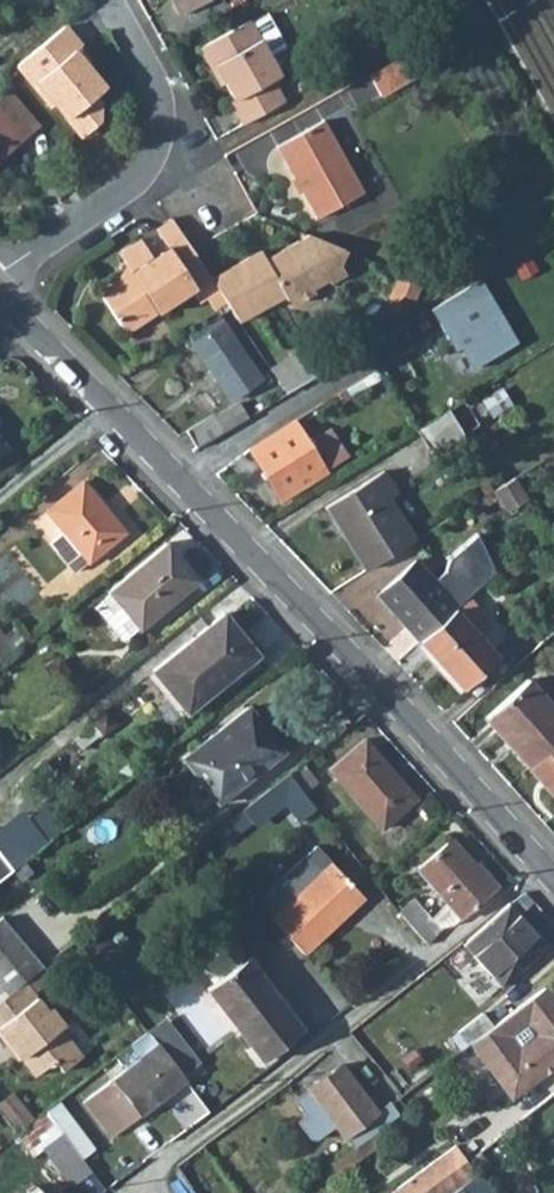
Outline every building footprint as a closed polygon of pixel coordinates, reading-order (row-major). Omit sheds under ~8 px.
[(181,15),(208,0),(173,0),(181,15)] [(280,75),(249,20),(199,48),(210,69),(215,66),(233,99),(229,102),(242,125),(284,101),(272,79),(280,75)] [(414,77),(402,56),(401,56),(369,74),(381,95),(414,77)] [(65,103),(36,68),(0,98),(0,157),(65,103)] [(323,119),(276,145),(316,217),(363,191),(323,119)] [(190,249),(171,218),(155,229),(167,247),(152,257),(140,238),(118,253),(130,271),(98,292),(126,334),(191,291),(199,303),(218,290),(210,278),(190,249)] [(279,256),(267,263),(261,250),(227,269),(252,314),(284,297),(286,300),(298,303),(315,293),(313,289),(328,280),(330,283),(346,275),(341,265),(347,250),(309,235),(277,252),(279,256)] [(218,290),(239,322),(252,314),(227,269),(210,278),(218,290)] [(480,279),(454,295),(431,308),(456,350),(461,347),(474,368),(517,342),(480,279)] [(187,347),(193,344),(230,400),(261,379),(219,315),(181,337),(187,347)] [(269,368),(286,394),(326,370),(310,344),(269,368)] [(336,370),(239,430),(281,498),(324,471),(338,462),(326,443),(312,451),(293,421),(347,388),(336,370)] [(266,373),(260,377),(265,384),(270,380),(266,373)] [(465,399),(417,428),(433,453),(480,423),(465,399)] [(204,420),(186,431),(196,448),(247,417),(239,402),(215,417),(214,414),(204,420)] [(325,506),(364,569),(414,539),(389,497),(397,493),(383,470),(325,506)] [(509,510),(526,499),(513,477),(496,488),(509,510)] [(125,532),(82,481),(46,511),(63,531),(88,562),(125,532)] [(75,572),(88,562),(63,531),(49,542),(75,572)] [(377,595),(419,641),(454,609),(457,606),(468,596),(494,573),(496,571),(478,535),(449,559),(445,571),(434,580),(416,560),(377,595)] [(196,579),(165,543),(108,591),(109,594),(138,628),(196,579)] [(513,561),(496,571),(502,582),(519,571),(513,561)] [(122,641),(138,628),(109,594),(93,606),(122,641)] [(468,596),(457,606),(454,609),(476,633),(490,620),(468,596)] [(476,633),(454,609),(419,641),(463,690),(498,657),(476,633)] [(151,671),(185,712),(257,654),(222,613),(151,671)] [(15,647),(24,639),(13,626),(4,634),(15,647)] [(0,630),(0,659),(15,647),(4,634),(0,630)] [(513,750),(528,767),(553,743),(553,700),(531,675),(487,715),(517,747),(513,750)] [(182,758),(218,802),(283,752),(247,707),(182,758)] [(487,715),(484,718),(513,750),(517,747),(487,715)] [(390,768),(363,738),(328,770),(381,829),(416,798),(399,779),(397,781),(387,770),(390,768)] [(528,767),(532,772),(553,796),(553,743),(528,767)] [(315,782),(301,763),(288,773),(302,792),(315,782)] [(397,781),(399,779),(390,768),(387,770),(397,781)] [(294,814),(310,801),(302,792),(288,773),(272,786),(281,798),(294,814)] [(251,822),(281,798),(272,786),(241,810),(251,822)] [(241,810),(220,826),(230,838),(251,822),(241,810)] [(479,869),(451,839),(417,869),(447,903),(430,917),(413,898),(397,911),(426,944),(440,929),(440,928),(452,924),(497,886),(481,868),(479,869)] [(359,893),(314,845),(282,875),(286,880),(271,893),(283,907),(271,918),(303,952),(336,921),(333,917),(359,893)] [(32,872),(23,860),(11,870),(20,881),(32,872)] [(336,921),(363,896),(359,893),(333,917),(336,921)] [(545,945),(508,904),(463,944),(500,986),(545,945)] [(22,981),(36,970),(42,965),(4,915),(0,918),(0,999),(22,981)] [(72,956),(83,948),(76,939),(65,948),(72,956)] [(245,957),(206,988),(262,1060),(302,1030),(245,957)] [(44,980),(50,975),(42,965),(36,970),(44,980)] [(22,981),(0,999),(0,1035),(9,1046),(12,1044),(21,1056),(35,1074),(53,1061),(62,1071),(81,1056),(58,1028),(62,1025),(48,1007),(45,1010),(22,981)] [(543,986),(470,1041),(499,1082),(503,1079),(522,1082),(525,1085),(553,1063),(553,1001),(543,986)] [(456,1031),(466,1044),(491,1024),(482,1012),(456,1031)] [(184,1080),(147,1031),(128,1045),(139,1059),(125,1070),(82,1101),(110,1137),(184,1080)] [(466,1044),(456,1031),(450,1036),(459,1048),(466,1044)] [(19,1059),(21,1056),(12,1044),(9,1046),(19,1059)] [(125,1070),(139,1059),(128,1045),(115,1056),(125,1070)] [(375,1112),(340,1066),(310,1088),(310,1089),(321,1103),(353,1146),(355,1144),(372,1132),(398,1113),(389,1102),(375,1112)] [(525,1085),(522,1082),(503,1079),(499,1082),(510,1097),(525,1085)] [(309,1113),(321,1103),(310,1089),(298,1098),(309,1113)] [(398,1113),(405,1108),(396,1097),(389,1102),(398,1113)] [(81,1159),(93,1150),(57,1101),(44,1111),(81,1159)] [(81,1159),(44,1111),(16,1133),(15,1133),(32,1155),(41,1148),(71,1186),(90,1172),(81,1159)] [(362,1155),(380,1143),(372,1132),(355,1144),(362,1155)] [(476,1173),(454,1144),(389,1192),(449,1192),(476,1173)] [(449,1192),(492,1192),(476,1173),(449,1192)]
